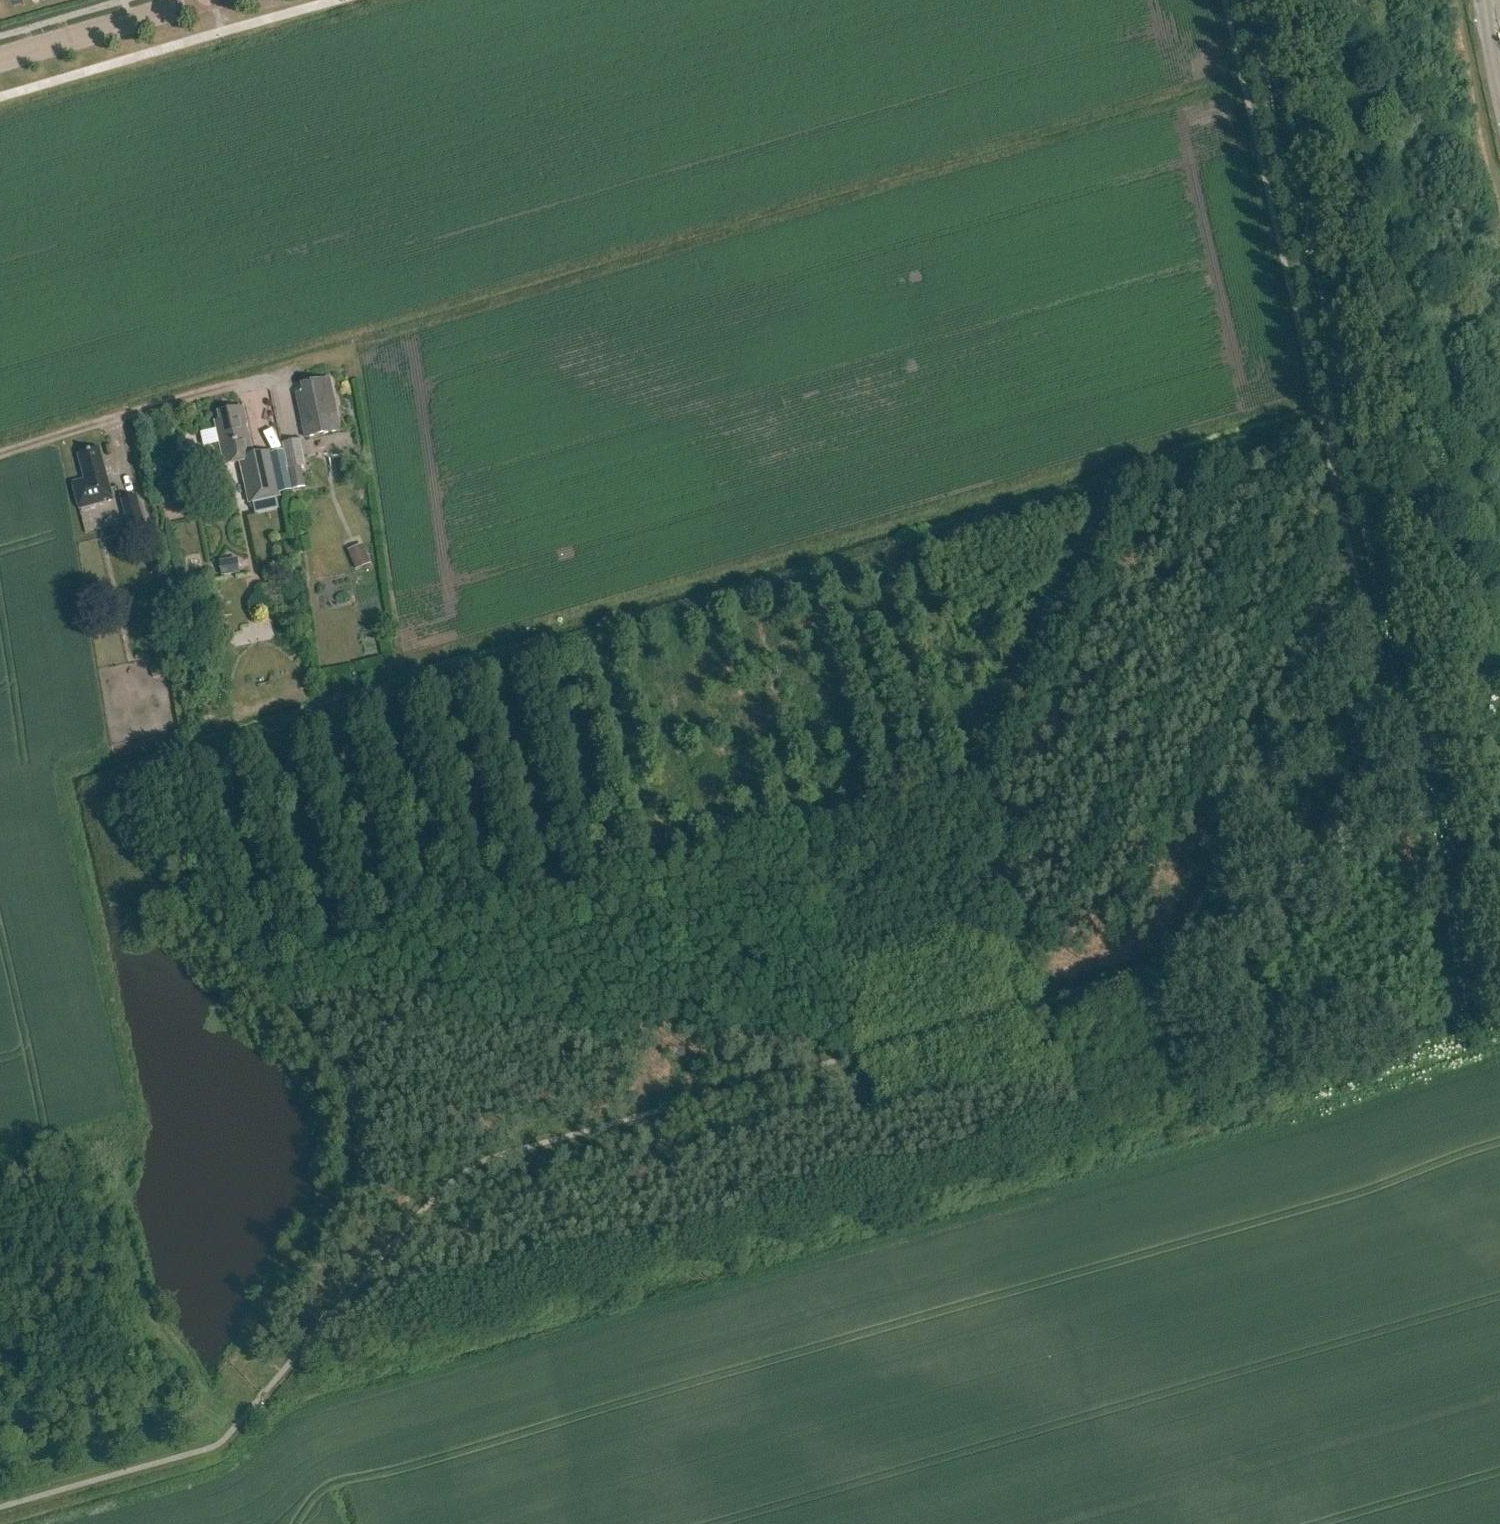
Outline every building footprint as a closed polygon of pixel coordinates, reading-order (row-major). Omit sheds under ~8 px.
[(340,432),(330,380),(302,385),(304,393),(297,394),(306,439),(340,432)] [(283,449),(270,452),(254,456),(243,408),(219,413),(221,421),(215,422),(225,466),(241,463),(250,504),(280,497),(280,494),(292,491),(283,449)] [(283,444),(293,491),(306,488),(301,468),(306,467),(300,440),(283,444)] [(114,500),(99,448),(78,454),(85,480),(72,483),(79,509),(114,500)] [(121,500),(129,532),(146,527),(137,495),(121,500)] [(348,551),(357,570),(371,563),(362,544),(348,551)] [(220,561),(222,576),(240,573),(238,558),(220,561)]
